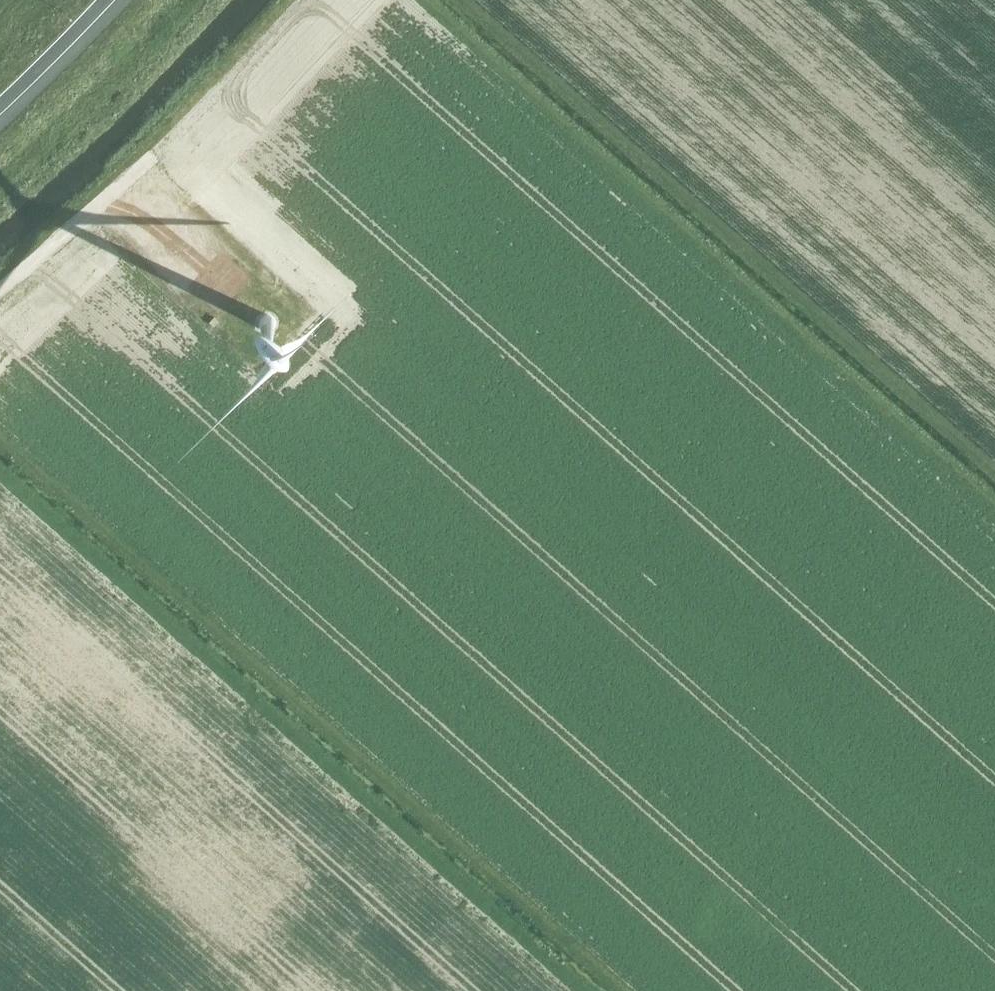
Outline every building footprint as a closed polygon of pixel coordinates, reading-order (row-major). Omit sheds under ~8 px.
[(259,322),(259,323),(259,325),(260,326),(261,328),(261,329),(262,329),(263,330),(265,331),(267,331),(269,331),(271,331),(272,330),(274,328),(275,327),(275,326),(275,325),(276,323),(275,321),(275,319),(274,318),(272,316),(271,316),(269,315),(267,315),(265,315),(263,316),(261,318),(260,319),(259,322)]
